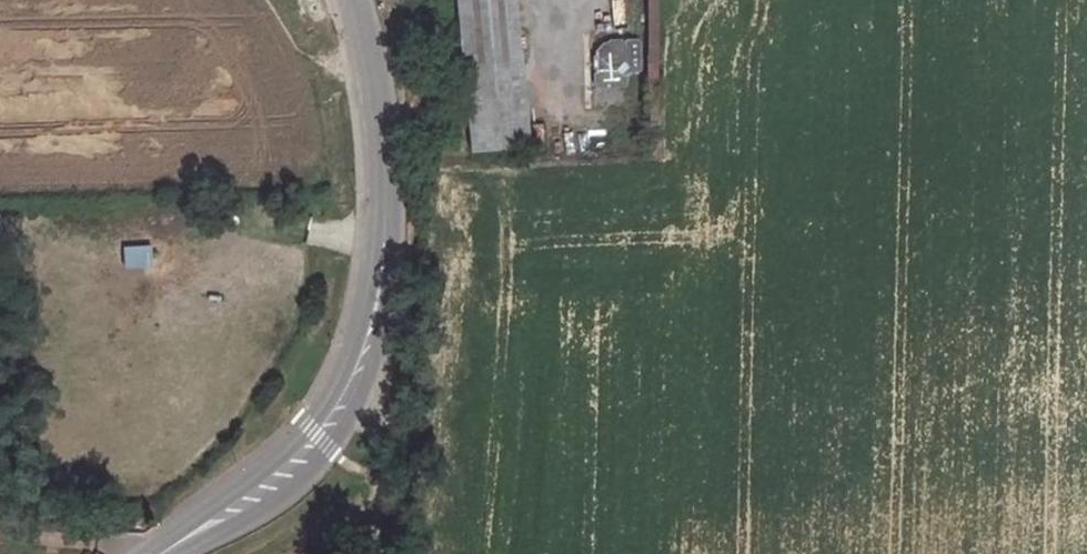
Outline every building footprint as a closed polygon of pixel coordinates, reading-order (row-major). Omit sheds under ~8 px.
[(468,117),(525,111),(513,0),(456,0),(468,117)] [(634,104),(634,40),(593,40),(593,104),(634,104)] [(528,142),(525,111),(468,117),(471,148),(528,142)]
